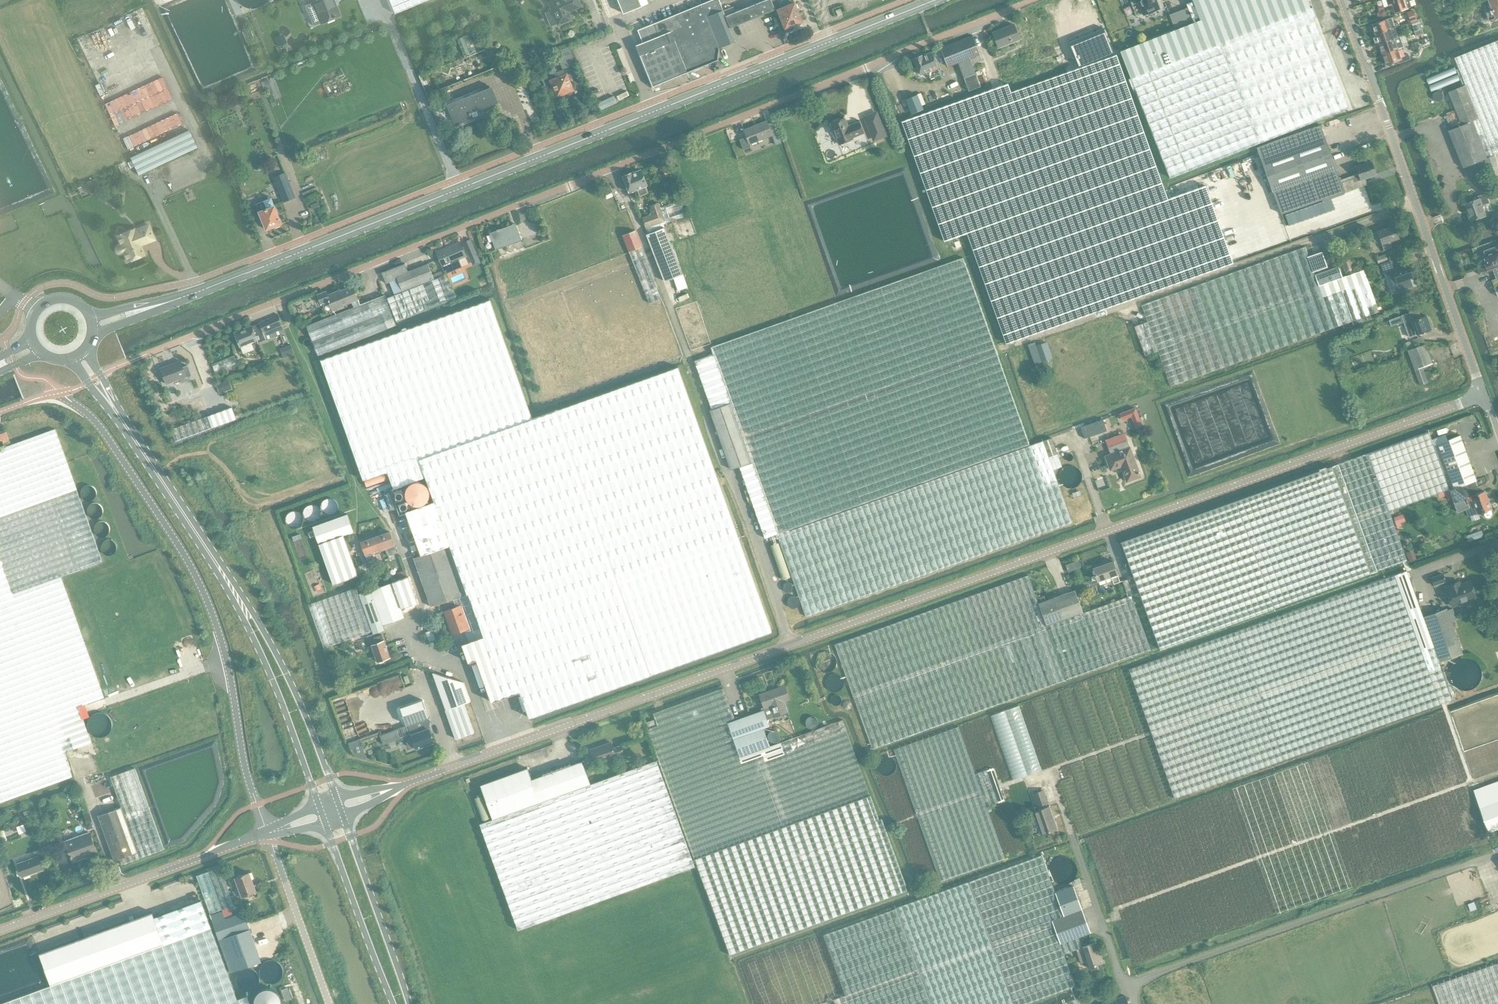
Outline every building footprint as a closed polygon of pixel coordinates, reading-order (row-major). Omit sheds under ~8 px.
[(305,6),(314,26),(322,23),(322,24),(339,17),(335,7),(333,8),(329,0),(309,0),(311,4),(305,6)] [(394,13),(427,0),(388,0),(394,13)] [(568,12),(581,7),(578,0),(559,0),(549,4),(557,25),(571,19),(568,12)] [(642,6),(640,0),(618,0),(623,13),(642,6)] [(735,41),(730,27),(725,16),(719,0),(711,0),(676,14),(681,27),(671,31),(673,36),(670,37),(685,73),(687,72),(716,60),(718,48),(735,41)] [(730,27),(774,9),(771,0),(765,0),(725,16),(730,27)] [(786,27),(789,28),(792,27),(793,25),(802,21),(802,20),(806,18),(803,11),(799,12),(795,3),(794,0),(786,0),(788,5),(778,9),(785,28),(786,27)] [(1310,8),(1307,0),(1193,0),(1200,19),(1120,51),(1130,78),(1128,78),(1132,88),(1134,87),(1169,177),(1349,107),(1314,17),(1316,16),(1312,7),(1310,8)] [(1132,4),(1136,16),(1142,13),(1143,16),(1157,11),(1154,1),(1153,0),(1130,0),(1132,4)] [(1389,5),(1391,5),(1394,12),(1410,6),(1408,0),(1387,0),(1389,5)] [(1493,9),(1487,12),(1490,21),(1497,18),(1497,0),(1490,0),(1493,9)] [(1175,28),(1193,21),(1187,7),(1169,14),(1175,28)] [(1379,12),(1377,13),(1379,18),(1383,17),(1386,16),(1387,13),(1386,10),(1383,8),(1380,9),(1379,12)] [(1413,10),(1407,12),(1410,21),(1416,19),(1413,10)] [(636,45),(653,86),(685,73),(670,37),(673,36),(671,31),(681,27),(676,14),(654,23),(638,30),(640,36),(643,42),(636,45)] [(1372,24),(1375,34),(1395,27),(1399,26),(1398,21),(1394,23),(1392,17),(1372,24)] [(1014,24),(1006,27),(1006,28),(993,33),(999,47),(1019,39),(1014,24)] [(1416,36),(1423,33),(1420,24),(1412,26),(1416,36)] [(1379,44),(1399,37),(1395,27),(1375,34),(1379,44)] [(1104,28),(1069,41),(1079,66),(1113,53),(1104,28)] [(476,51),(469,34),(458,39),(464,56),(476,51)] [(973,36),(941,48),(948,66),(958,62),(964,78),(969,91),(980,86),(972,64),(982,60),(973,36)] [(1400,36),(1399,37),(1379,44),(1382,53),(1400,47),(1403,46),(1400,36)] [(1479,48),(1455,57),(1466,85),(1449,91),(1462,125),(1449,130),(1468,177),(1489,169),(1496,187),(1497,186),(1497,40),(1479,48)] [(538,49),(540,54),(547,51),(545,46),(538,49)] [(570,66),(575,64),(568,46),(556,51),(564,68),(570,66)] [(1402,49),(1401,49),(1400,47),(1382,53),(1386,64),(1398,60),(1399,63),(1410,59),(1408,54),(1404,55),(1402,49)] [(908,61),(911,69),(917,67),(920,74),(926,72),(927,74),(929,73),(930,78),(940,74),(937,67),(938,67),(932,52),(923,55),(922,55),(919,54),(915,55),(914,58),(914,59),(908,61)] [(930,111),(902,121),(944,241),(967,233),(974,253),(1005,342),(1006,343),(1233,262),(1205,185),(1168,198),(1116,54),(1011,92),(1008,83),(930,111)] [(549,69),(545,59),(539,61),(543,72),(549,69)] [(564,93),(573,89),(566,75),(564,69),(554,73),(557,78),(551,80),(557,96),(558,95),(560,96),(564,95),(564,93)] [(264,82),(269,96),(273,94),(268,80),(264,82)] [(480,116),(478,110),(498,102),(492,86),(449,104),(457,125),(473,119),(480,116)] [(245,91),(240,92),(243,102),(248,100),(245,91)] [(917,94),(906,99),(912,113),(923,109),(917,94)] [(876,113),(865,117),(874,139),(885,135),(876,113)] [(849,127),(845,118),(831,123),(834,130),(833,131),(835,137),(836,137),(839,144),(853,138),(853,137),(864,133),(859,122),(852,125),(852,126),(849,127)] [(767,121),(744,130),(747,136),(739,139),(743,149),(751,146),(750,143),(772,134),(767,121)] [(1273,191),(1281,214),(1344,192),(1340,180),(1324,136),(1321,125),(1257,147),(1261,159),(1272,191),(1273,191)] [(139,175),(197,148),(189,130),(130,158),(139,175)] [(1356,166),(1358,173),(1340,180),(1344,192),(1367,184),(1365,178),(1376,174),(1371,161),(1356,166)] [(664,170),(666,177),(674,174),(670,162),(663,165),(665,169),(664,170)] [(624,175),(623,176),(629,192),(634,190),(637,197),(648,192),(646,186),(648,185),(641,169),(631,173),(631,172),(630,173),(629,173),(628,172),(625,173),(624,175)] [(285,173),(274,177),(284,202),(295,197),(285,173)] [(91,193),(101,189),(96,178),(86,183),(91,193)] [(671,181),(670,181),(669,180),(664,182),(665,188),(671,186),(671,185),(672,184),(673,183),(672,182),(671,181)] [(1494,191),(1487,194),(1487,193),(1478,196),(1479,199),(1465,204),(1472,221),(1487,215),(1483,205),(1497,199),(1494,191)] [(280,226),(281,224),(282,223),(271,197),(264,200),(267,208),(259,211),(266,229),(274,226),(276,228),(280,226)] [(680,200),(661,207),(665,221),(665,223),(672,221),(672,223),(677,222),(676,219),(686,216),(680,200)] [(653,213),(642,217),(646,228),(665,221),(661,207),(659,202),(650,205),(653,213)] [(516,223),(501,229),(500,228),(497,230),(490,233),(496,249),(522,239),(516,223)] [(116,249),(116,250),(116,251),(116,252),(117,252),(117,253),(118,253),(118,254),(119,254),(120,254),(121,254),(122,254),(124,253),(127,262),(144,255),(141,245),(155,240),(149,225),(135,231),(134,229),(117,236),(120,244),(118,245),(118,246),(117,246),(117,247),(116,247),(116,248),(116,249)] [(1384,249),(1392,247),(1390,241),(1398,238),(1394,225),(1372,233),(1374,240),(1380,238),(1384,249)] [(661,228),(647,234),(655,255),(665,281),(673,278),(674,278),(678,290),(685,288),(686,288),(682,274),(683,274),(664,227),(661,228)] [(636,230),(622,235),(649,302),(662,297),(641,246),(642,246),(636,230)] [(470,239),(463,242),(470,257),(477,254),(470,239)] [(460,241),(437,252),(443,266),(446,273),(462,266),(459,259),(466,256),(460,241)] [(1484,256),(1486,262),(1485,262),(1486,263),(1485,264),(1485,265),(1486,268),(1487,269),(1488,270),(1493,268),(1497,278),(1497,246),(1485,250),(1486,255),(1484,256)] [(1296,250),(1251,266),(1197,285),(1211,325),(1226,366),(1378,312),(1382,310),(1379,302),(1375,303),(1371,292),(1363,270),(1355,273),(1346,276),(1342,277),(1338,266),(1328,270),(1323,255),(1313,258),(1319,273),(1315,275),(1305,247),(1296,250)] [(1376,257),(1379,266),(1375,267),(1376,270),(1389,266),(1388,263),(1387,260),(1388,260),(1386,254),(1376,257)] [(1345,274),(1356,270),(1351,256),(1341,260),(1345,274)] [(1026,435),(1020,418),(998,353),(967,264),(965,258),(711,347),(713,354),(695,361),(697,368),(712,409),(710,410),(731,469),(740,466),(756,512),(762,529),(765,538),(776,533),(777,535),(806,617),(866,595),(945,567),(1011,544),(1072,522),(1059,487),(1053,469),(1062,466),(1057,453),(1052,438),(1043,441),(1037,443),(983,462),(886,496),(814,522),(790,531),(789,529),(830,514),(859,504),(910,486),(967,466),(1029,444),(1026,435)] [(390,282),(395,294),(387,297),(397,321),(456,298),(447,274),(443,275),(441,270),(432,274),(428,263),(408,271),(405,263),(382,272),(386,283),(390,282)] [(1392,284),(1389,285),(1392,293),(1410,286),(1407,279),(1413,277),(1408,264),(1392,269),(1395,276),(1390,277),(1392,284)] [(1196,285),(1169,295),(1142,305),(1147,321),(1134,325),(1145,355),(1158,350),(1170,386),(1198,376),(1225,366),(1210,326),(1196,285)] [(326,291),(318,295),(322,304),(330,300),(333,309),(343,305),(351,301),(358,298),(353,286),(338,291),(328,295),(326,291)] [(354,307),(306,326),(318,356),(397,325),(384,295),(360,304),(358,298),(351,301),(354,307)] [(490,300),(322,360),(363,479),(388,471),(393,487),(425,477),(434,501),(406,511),(421,554),(413,557),(430,607),(453,599),(456,607),(461,605),(469,628),(464,630),(469,642),(462,644),(469,662),(477,659),(492,701),(520,691),(529,717),(758,636),(769,632),(771,631),(678,366),(532,418),(490,300)] [(1419,309),(1402,315),(1409,337),(1417,334),(1431,329),(1426,315),(1422,317),(1419,309)] [(252,342),(253,345),(259,342),(258,342),(266,339),(266,340),(285,332),(282,325),(283,325),(279,315),(259,323),(252,326),(252,325),(235,332),(240,347),(252,342)] [(1422,336),(1413,340),(1414,345),(1424,342),(1422,336)] [(1027,345),(1034,364),(1052,358),(1047,342),(1036,346),(1035,342),(1027,345)] [(294,353),(290,344),(280,348),(284,357),(294,353)] [(1425,344),(1408,350),(1409,354),(1411,359),(1415,369),(1420,385),(1427,382),(1424,373),(1422,367),(1432,363),(1425,344)] [(180,361),(161,368),(167,384),(180,379),(181,383),(187,381),(185,377),(186,377),(192,375),(188,365),(183,366),(180,361)] [(233,388),(229,379),(216,384),(220,393),(233,388)] [(232,407),(171,429),(175,441),(236,418),(232,407)] [(1127,411),(1120,413),(1122,420),(1129,417),(1127,411)] [(1140,418),(1133,421),(1136,427),(1142,424),(1140,418)] [(1103,419),(1081,427),(1084,438),(1107,431),(1103,419)] [(0,803),(72,777),(63,753),(76,748),(71,736),(87,730),(79,706),(104,697),(61,577),(102,562),(55,429),(0,448),(0,802),(0,803)] [(5,446),(11,444),(5,430),(0,432),(0,441),(2,440),(5,446)] [(1428,432),(1368,454),(1389,511),(1449,489),(1454,502),(1462,499),(1463,498),(1466,497),(1464,491),(1478,486),(1476,480),(1460,435),(1447,440),(1445,434),(1431,439),(1428,432)] [(1111,470),(1120,466),(1126,481),(1130,480),(1140,476),(1127,440),(1108,447),(1111,454),(1106,456),(1111,470)] [(1368,454),(1122,545),(1159,647),(1159,648),(1171,643),(1274,607),(1273,607),(1319,591),(1407,559),(1389,511),(1368,454)] [(1462,499),(1454,502),(1455,505),(1456,509),(1457,512),(1466,508),(1468,516),(1477,513),(1478,514),(1483,512),(1483,513),(1484,516),(1486,517),(1488,518),(1490,517),(1492,515),(1492,512),(1490,509),(1491,509),(1484,491),(1480,492),(1478,486),(1464,491),(1466,497),(1468,500),(1464,502),(1463,498),(1462,499)] [(347,514),(313,526),(319,544),(333,585),(357,577),(342,536),(354,532),(347,514)] [(1402,514),(1393,517),(1397,527),(1401,526),(1400,523),(1405,521),(1402,514)] [(369,563),(378,559),(375,553),(386,549),(388,556),(397,553),(395,546),(389,531),(361,541),(369,563)] [(1481,531),(1466,537),(1466,539),(1467,541),(1471,540),(1483,536),(1482,534),(1481,531)] [(1097,581),(1111,576),(1114,583),(1120,581),(1117,574),(1113,561),(1093,568),(1097,581)] [(407,575),(405,570),(397,573),(399,578),(407,575)] [(1406,570),(1128,669),(1174,797),(1452,699),(1438,662),(1462,653),(1446,608),(1422,616),(1406,570)] [(1430,577),(1433,586),(1446,582),(1443,573),(1430,577)] [(1083,612),(1075,590),(1038,603),(1028,575),(835,644),(873,748),(1151,649),(1131,595),(1134,594),(1128,578),(1122,580),(1128,596),(1083,612)] [(408,577),(392,583),(401,608),(417,602),(408,577)] [(1470,581),(1460,584),(1459,581),(1446,586),(1447,589),(1446,589),(1452,606),(1476,598),(1470,581)] [(357,587),(308,604),(324,648),(372,631),(373,634),(385,630),(383,625),(404,617),(401,608),(392,583),(371,590),(371,589),(359,594),(357,587)] [(456,607),(445,611),(452,634),(464,630),(469,628),(461,605),(456,607)] [(376,643),(372,645),(378,661),(390,657),(384,640),(382,634),(374,637),(376,643)] [(334,650),(329,652),(331,658),(338,656),(336,650),(334,650)] [(432,672),(446,710),(445,710),(456,738),(474,731),(464,703),(470,700),(464,682),(432,672)] [(784,686),(760,694),(765,708),(762,709),(762,710),(763,709),(766,718),(774,716),(787,711),(784,701),(789,699),(784,686)] [(724,688),(653,713),(657,725),(647,729),(702,881),(704,880),(731,954),(907,891),(881,818),(879,819),(843,719),(769,745),(763,728),(769,726),(763,709),(762,710),(729,722),(728,720),(734,718),(724,688)] [(431,734),(428,725),(430,724),(422,701),(400,709),(406,727),(408,726),(412,735),(411,735),(412,736),(410,737),(408,738),(407,740),(406,742),(408,746),(409,747),(411,748),(414,748),(416,747),(416,748),(434,742),(431,734)] [(940,882),(1005,859),(987,806),(1004,800),(993,768),(976,774),(959,727),(894,750),(940,882)] [(359,739),(348,743),(351,750),(352,753),(353,754),(356,756),(366,759),(359,739)] [(595,763),(616,756),(616,757),(625,754),(622,745),(613,748),(611,743),(601,747),(600,746),(590,749),(595,763)] [(493,819),(480,824),(518,929),(695,866),(657,760),(633,768),(602,779),(590,783),(582,761),(532,779),(528,768),(480,785),(489,808),(493,819)] [(111,776),(119,799),(121,807),(116,809),(98,815),(114,860),(119,859),(122,864),(140,858),(164,849),(135,768),(111,776)] [(1474,790),(1480,807),(1489,832),(1497,829),(1497,781),(1474,790)] [(1043,790),(1033,794),(1038,806),(1048,802),(1043,790)] [(76,792),(67,791),(67,798),(69,798),(68,800),(75,801),(76,792)] [(1049,807),(1034,812),(1041,834),(1057,828),(1049,807)] [(73,861),(83,858),(82,856),(96,851),(90,833),(66,841),(73,861)] [(18,864),(22,877),(43,869),(39,856),(45,854),(43,848),(33,852),(35,857),(18,864)] [(1096,941),(1082,947),(1078,936),(1091,931),(1074,885),(1056,892),(1042,854),(823,933),(845,994),(833,998),(835,1003),(1026,1003),(1076,986),(1064,953),(1076,949),(1081,963),(1085,961),(1087,967),(1103,961),(1096,941)] [(234,904),(221,867),(196,876),(230,972),(261,961),(244,912),(232,916),(228,907),(234,904)] [(249,872),(235,877),(242,896),(256,891),(249,872)] [(152,912),(103,930),(39,953),(51,985),(211,927),(201,900),(154,917),(152,912)] [(211,927),(51,985),(0,1003),(250,1003),(247,995),(237,999),(211,927)] [(1432,986),(1439,1003),(1497,1003),(1497,963),(1495,964),(1494,964),(1491,965),(1471,972),(1432,986)] [(287,987),(281,989),(285,1001),(291,999),(287,987)] [(1102,1003),(1128,1003),(1125,996),(1102,1003)]
